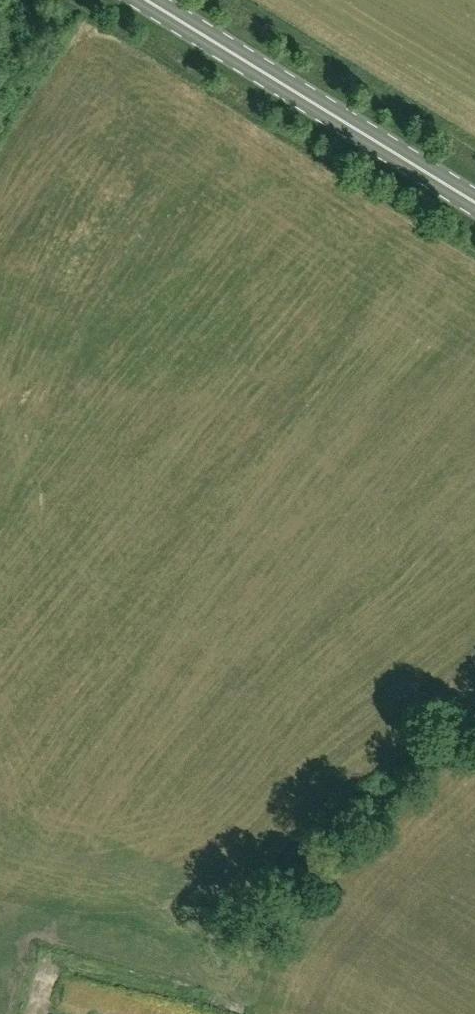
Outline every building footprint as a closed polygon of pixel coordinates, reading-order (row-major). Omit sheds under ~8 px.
[(38,1007),(43,1013),(57,1013),(49,1000),(38,1007)]
